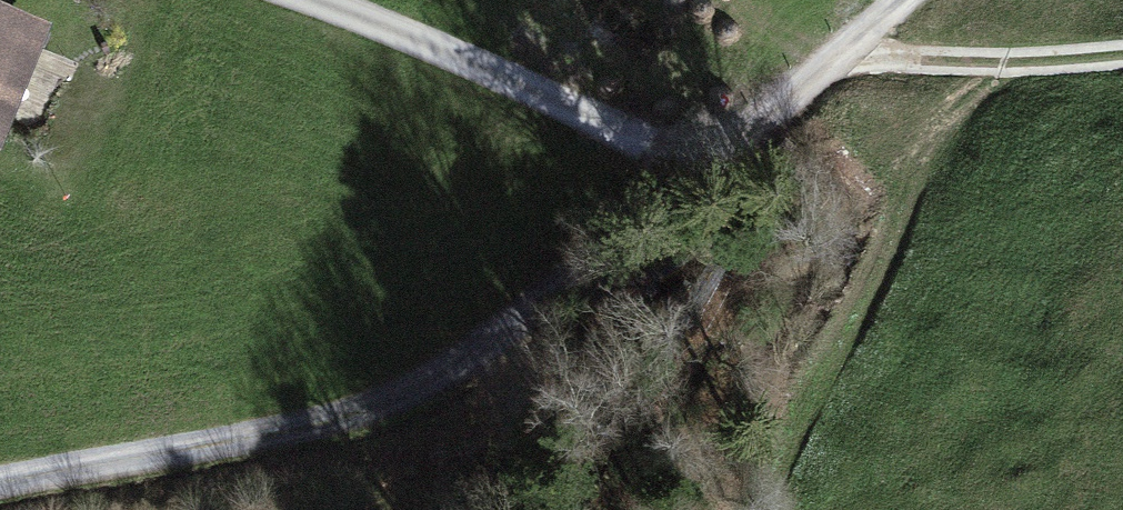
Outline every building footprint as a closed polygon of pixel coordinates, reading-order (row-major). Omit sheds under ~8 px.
[(46,31),(0,13),(0,147),(46,31)]
